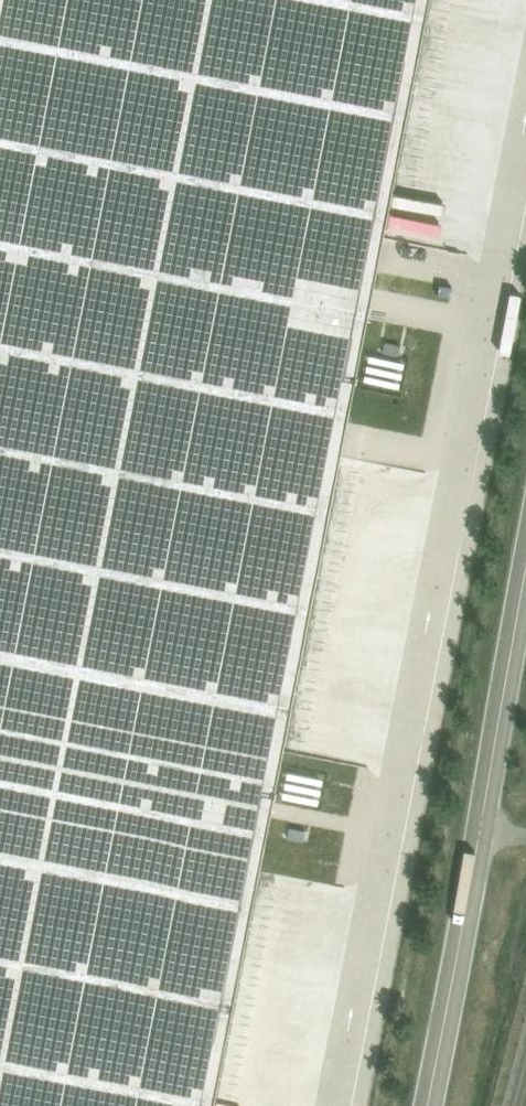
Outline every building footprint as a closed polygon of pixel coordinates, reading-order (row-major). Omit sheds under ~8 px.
[(429,0),(0,0),(0,1105),(213,1105),(429,0)]
